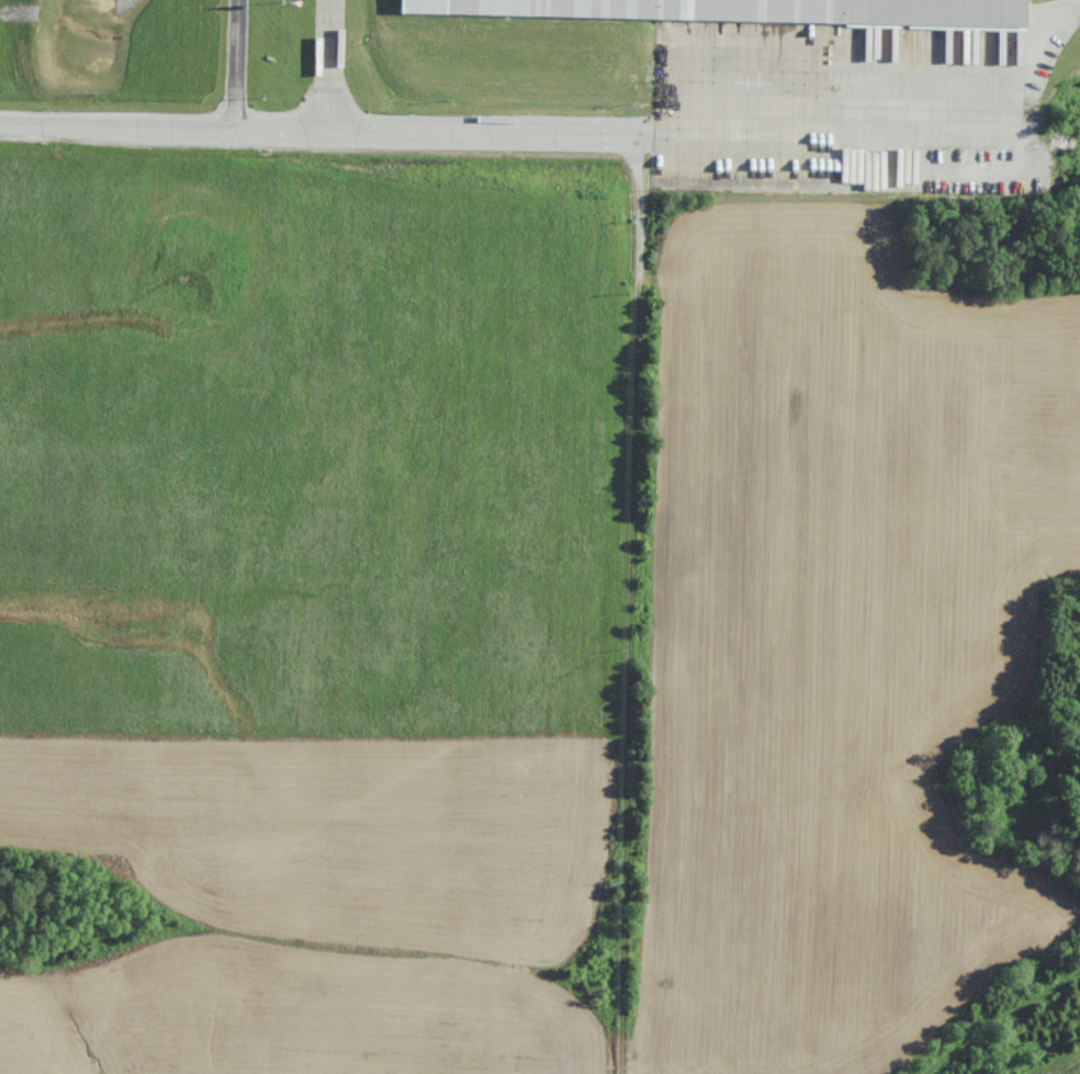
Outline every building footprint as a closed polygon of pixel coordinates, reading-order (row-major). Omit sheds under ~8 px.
[(397,10),(398,0),(1024,0),(1023,25),(1023,30),(905,25),(905,22),(899,22),(898,25),(842,24),(842,21),(397,10)]
